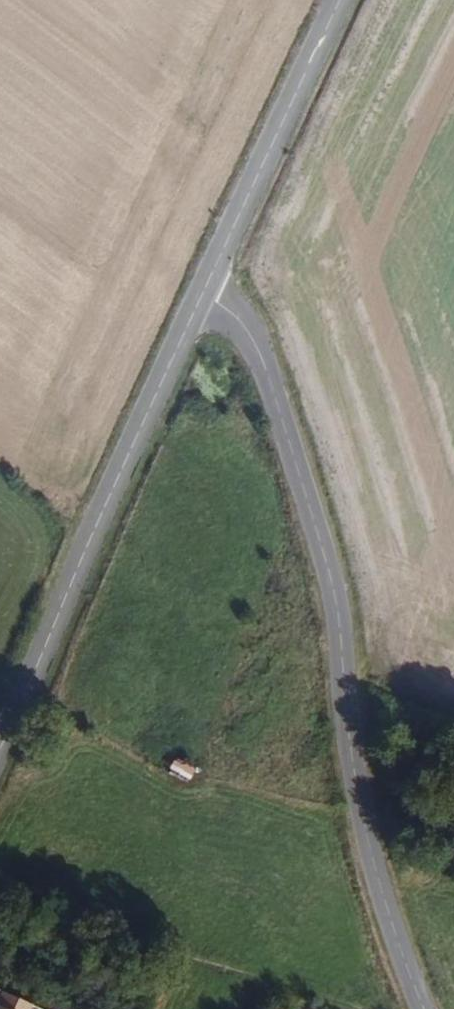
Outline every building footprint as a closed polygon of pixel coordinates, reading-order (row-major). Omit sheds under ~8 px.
[(25,1003),(0,993),(0,1008),(22,1008),(25,1003)]
